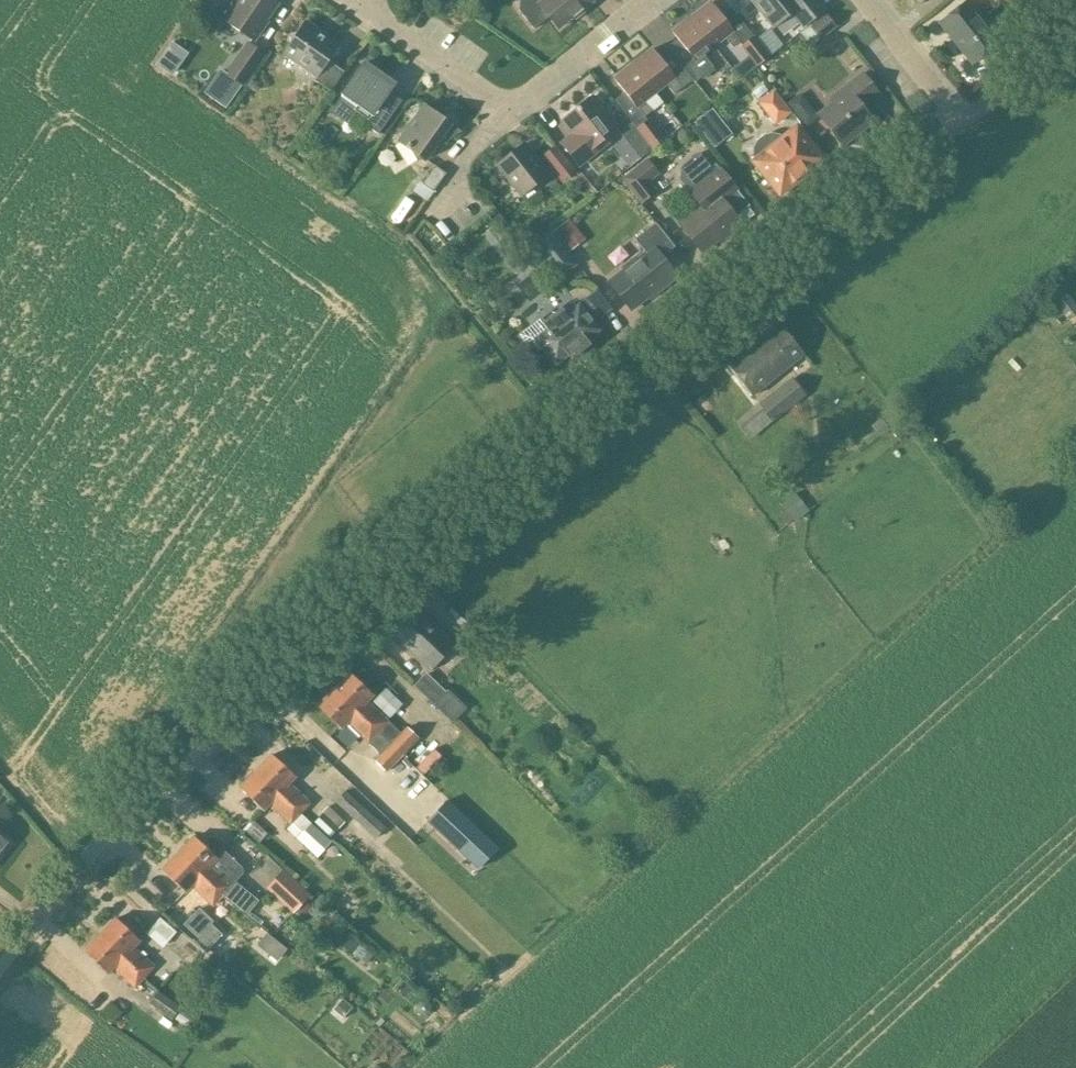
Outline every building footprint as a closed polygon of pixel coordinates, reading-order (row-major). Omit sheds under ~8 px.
[(223,19),(253,39),(278,3),(273,0),(223,0),(214,13),(223,19)] [(519,10),(534,29),(549,17),(558,28),(592,1),(591,0),(520,0),(519,10)] [(775,27),(791,15),(803,29),(828,9),(821,0),(753,0),(775,27)] [(956,44),(984,21),(967,0),(940,23),(956,44)] [(997,7),(1004,18),(1021,6),(1017,0),(1007,0),(997,7)] [(711,3),(693,17),(714,45),(725,38),(733,48),(741,41),(733,31),(711,3)] [(827,15),(826,13),(826,14),(811,26),(822,39),(837,27),(827,15)] [(704,54),(714,45),(693,17),(673,33),(694,60),(684,68),(695,82),(714,67),(704,54)] [(984,21),(956,44),(973,64),(1001,41),(1004,38),(1002,35),(993,24),(989,27),(984,21)] [(310,70),(319,76),(315,81),(331,91),(345,71),(344,70),(330,60),(339,47),(304,22),(297,32),(293,33),(290,37),(291,42),(284,52),(310,70)] [(754,36),(742,46),(759,66),(770,57),(754,36)] [(172,42),(157,65),(172,75),(188,52),(172,42)] [(268,56),(250,43),(228,73),(246,86),(268,56)] [(652,49),(633,64),(655,93),(666,84),(675,95),(683,88),(674,77),(652,49)] [(379,134),(402,102),(389,93),(394,84),(363,63),(343,93),(335,106),(333,105),(330,110),(349,124),(357,112),(368,120),(365,125),(379,134)] [(644,101),(655,93),(633,64),(614,79),(636,107),(637,107),(645,117),(652,111),(644,101)] [(204,89),(231,108),(246,86),(228,73),(220,67),(204,89)] [(842,145),(873,120),(862,107),(879,93),(863,74),(832,99),(835,102),(818,116),(842,145)] [(792,113),(786,106),(775,91),(759,104),(776,126),(792,113)] [(800,93),(788,103),(808,125),(819,115),(800,93)] [(603,111),(591,97),(562,121),(573,135),(561,145),(579,166),(608,143),(605,139),(619,128),(617,126),(605,110),(603,111)] [(704,135),(713,128),(722,121),(712,109),(694,123),(704,135)] [(417,161),(454,137),(448,127),(451,124),(442,118),(437,110),(400,133),(417,161)] [(650,117),(636,128),(652,149),(666,138),(650,117)] [(628,118),(617,126),(619,128),(626,136),(636,128),(628,118)] [(823,160),(797,127),(783,138),(780,134),(772,132),(765,134),(756,141),(753,147),(753,156),(756,160),(754,161),(780,194),(823,160)] [(388,150),(393,142),(387,137),(381,145),(388,150)] [(523,195),(547,175),(523,145),(499,164),(523,195)] [(555,149),(543,160),(563,184),(575,173),(555,149)] [(714,171),(700,152),(683,165),(681,181),(701,207),(679,224),(702,252),(716,241),(722,241),(742,225),(735,217),(749,206),(718,167),(714,171)] [(660,174),(648,159),(623,180),(644,206),(657,196),(648,183),(660,174)] [(424,188),(433,194),(446,174),(438,168),(424,188)] [(569,218),(551,232),(568,252),(585,239),(569,218)] [(677,276),(662,257),(676,247),(656,222),(635,239),(647,255),(640,261),(638,258),(608,283),(631,310),(649,295),(651,297),(677,276)] [(568,252),(551,232),(523,254),(532,265),(547,253),(565,275),(577,265),(568,252)] [(1037,297),(1059,323),(1068,316),(1070,320),(1075,315),(1075,306),(1060,287),(1059,288),(1055,283),(1037,297)] [(544,322),(542,324),(546,329),(533,339),(555,366),(568,356),(572,360),(574,358),(588,347),(591,345),(588,341),(601,331),(594,321),(579,303),(566,313),(562,309),(561,310),(558,306),(542,319),(544,322)] [(753,397),(804,355),(778,322),(726,364),(753,397)] [(808,401),(801,392),(804,390),(791,375),(735,420),(747,436),(787,404),(794,412),(808,401)] [(899,424),(898,423),(891,429),(892,430),(900,439),(907,434),(899,424)] [(772,462),(787,481),(807,465),(792,446),(772,462)] [(795,496),(783,505),(796,522),(808,513),(795,496)] [(432,671),(456,646),(413,605),(389,631),(432,671)] [(351,673),(334,690),(403,755),(421,736),(409,725),(402,732),(368,700),(374,694),(351,673)] [(445,692),(426,673),(414,685),(438,708),(452,722),(453,722),(466,709),(447,690),(445,692)] [(391,715),(402,702),(386,687),(374,700),(391,715)] [(403,755),(334,690),(318,707),(341,729),(347,722),(381,754),(376,760),(388,771),(403,755)] [(273,755),(257,772),(299,811),(308,801),(289,783),(295,776),(273,755)] [(287,824),(299,811),(257,772),(241,789),(264,810),(268,806),(287,824)] [(347,791),(336,802),(376,839),(387,827),(347,791)] [(449,800),(428,823),(476,868),(498,846),(449,800)] [(347,820),(329,804),(315,819),(333,836),(347,820)] [(333,840),(312,820),(296,837),(317,856),(333,840)] [(195,837),(179,853),(222,895),(231,885),(243,874),(243,871),(243,867),(224,849),(216,857),(195,837)] [(222,895),(179,853),(163,870),(185,892),(190,887),(211,906),(222,895)] [(266,888),(274,896),(278,893),(296,910),(311,894),(283,869),(283,870),(266,888)] [(212,925),(197,911),(184,925),(209,949),(222,935),(212,925)] [(148,934),(165,944),(175,927),(158,917),(148,934)] [(117,918),(101,935),(145,976),(155,966),(134,946),(140,940),(117,918)] [(288,948),(268,933),(259,944),(279,959),(288,948)] [(145,976),(101,935),(86,952),(108,973),(113,968),(134,988),(145,976)] [(346,949),(354,956),(365,944),(356,936),(346,949)] [(159,990),(150,1003),(173,1019),(182,1006),(159,990)] [(345,1017),(353,1007),(343,998),(334,1008),(345,1017)]
